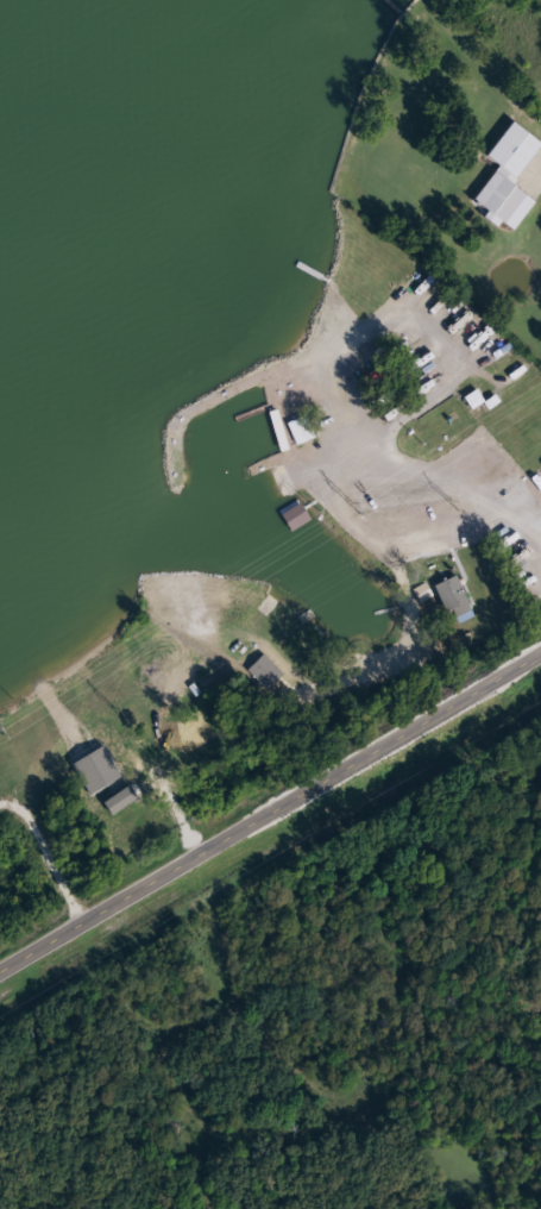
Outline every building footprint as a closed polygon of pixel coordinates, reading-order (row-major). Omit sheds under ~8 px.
[(512,120),(540,142),(540,144),(512,183),(535,200),(514,228),(474,200),(499,165),(486,156),(512,120)] [(288,424),(304,415),(315,438),(297,445),(288,424)] [(474,602),(452,616),(432,581),(454,566),(459,576),(474,602)]
